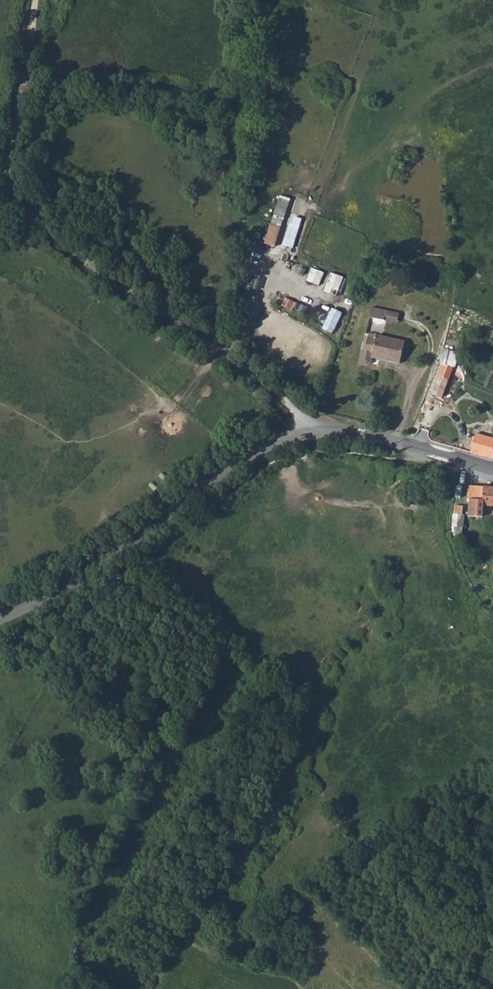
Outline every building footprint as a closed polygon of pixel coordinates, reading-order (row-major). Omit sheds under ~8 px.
[(281,231),(292,236),(300,218),(289,213),(281,231)] [(313,267),(308,279),(320,284),(325,271),(313,267)] [(331,274),(324,292),(336,296),(344,278),(331,274)] [(326,304),(321,315),(327,317),(332,307),(326,304)] [(333,307),(323,328),(334,333),(344,312),(333,307)] [(399,321),(400,310),(371,307),(369,327),(386,328),(386,320),(399,321)] [(368,351),(377,353),(376,358),(401,366),(408,345),(383,337),(381,340),(373,337),(368,351)] [(441,363),(457,367),(460,351),(444,348),(441,363)] [(430,395),(439,397),(447,373),(438,370),(430,395)] [(492,459),(492,438),(482,436),(477,455),(492,459)] [(468,516),(481,519),(483,504),(484,487),(467,485),(466,500),(469,500),(468,516)] [(492,506),(492,488),(484,487),(483,504),(492,506)] [(453,527),(462,529),(463,516),(463,515),(454,514),(453,527)]
